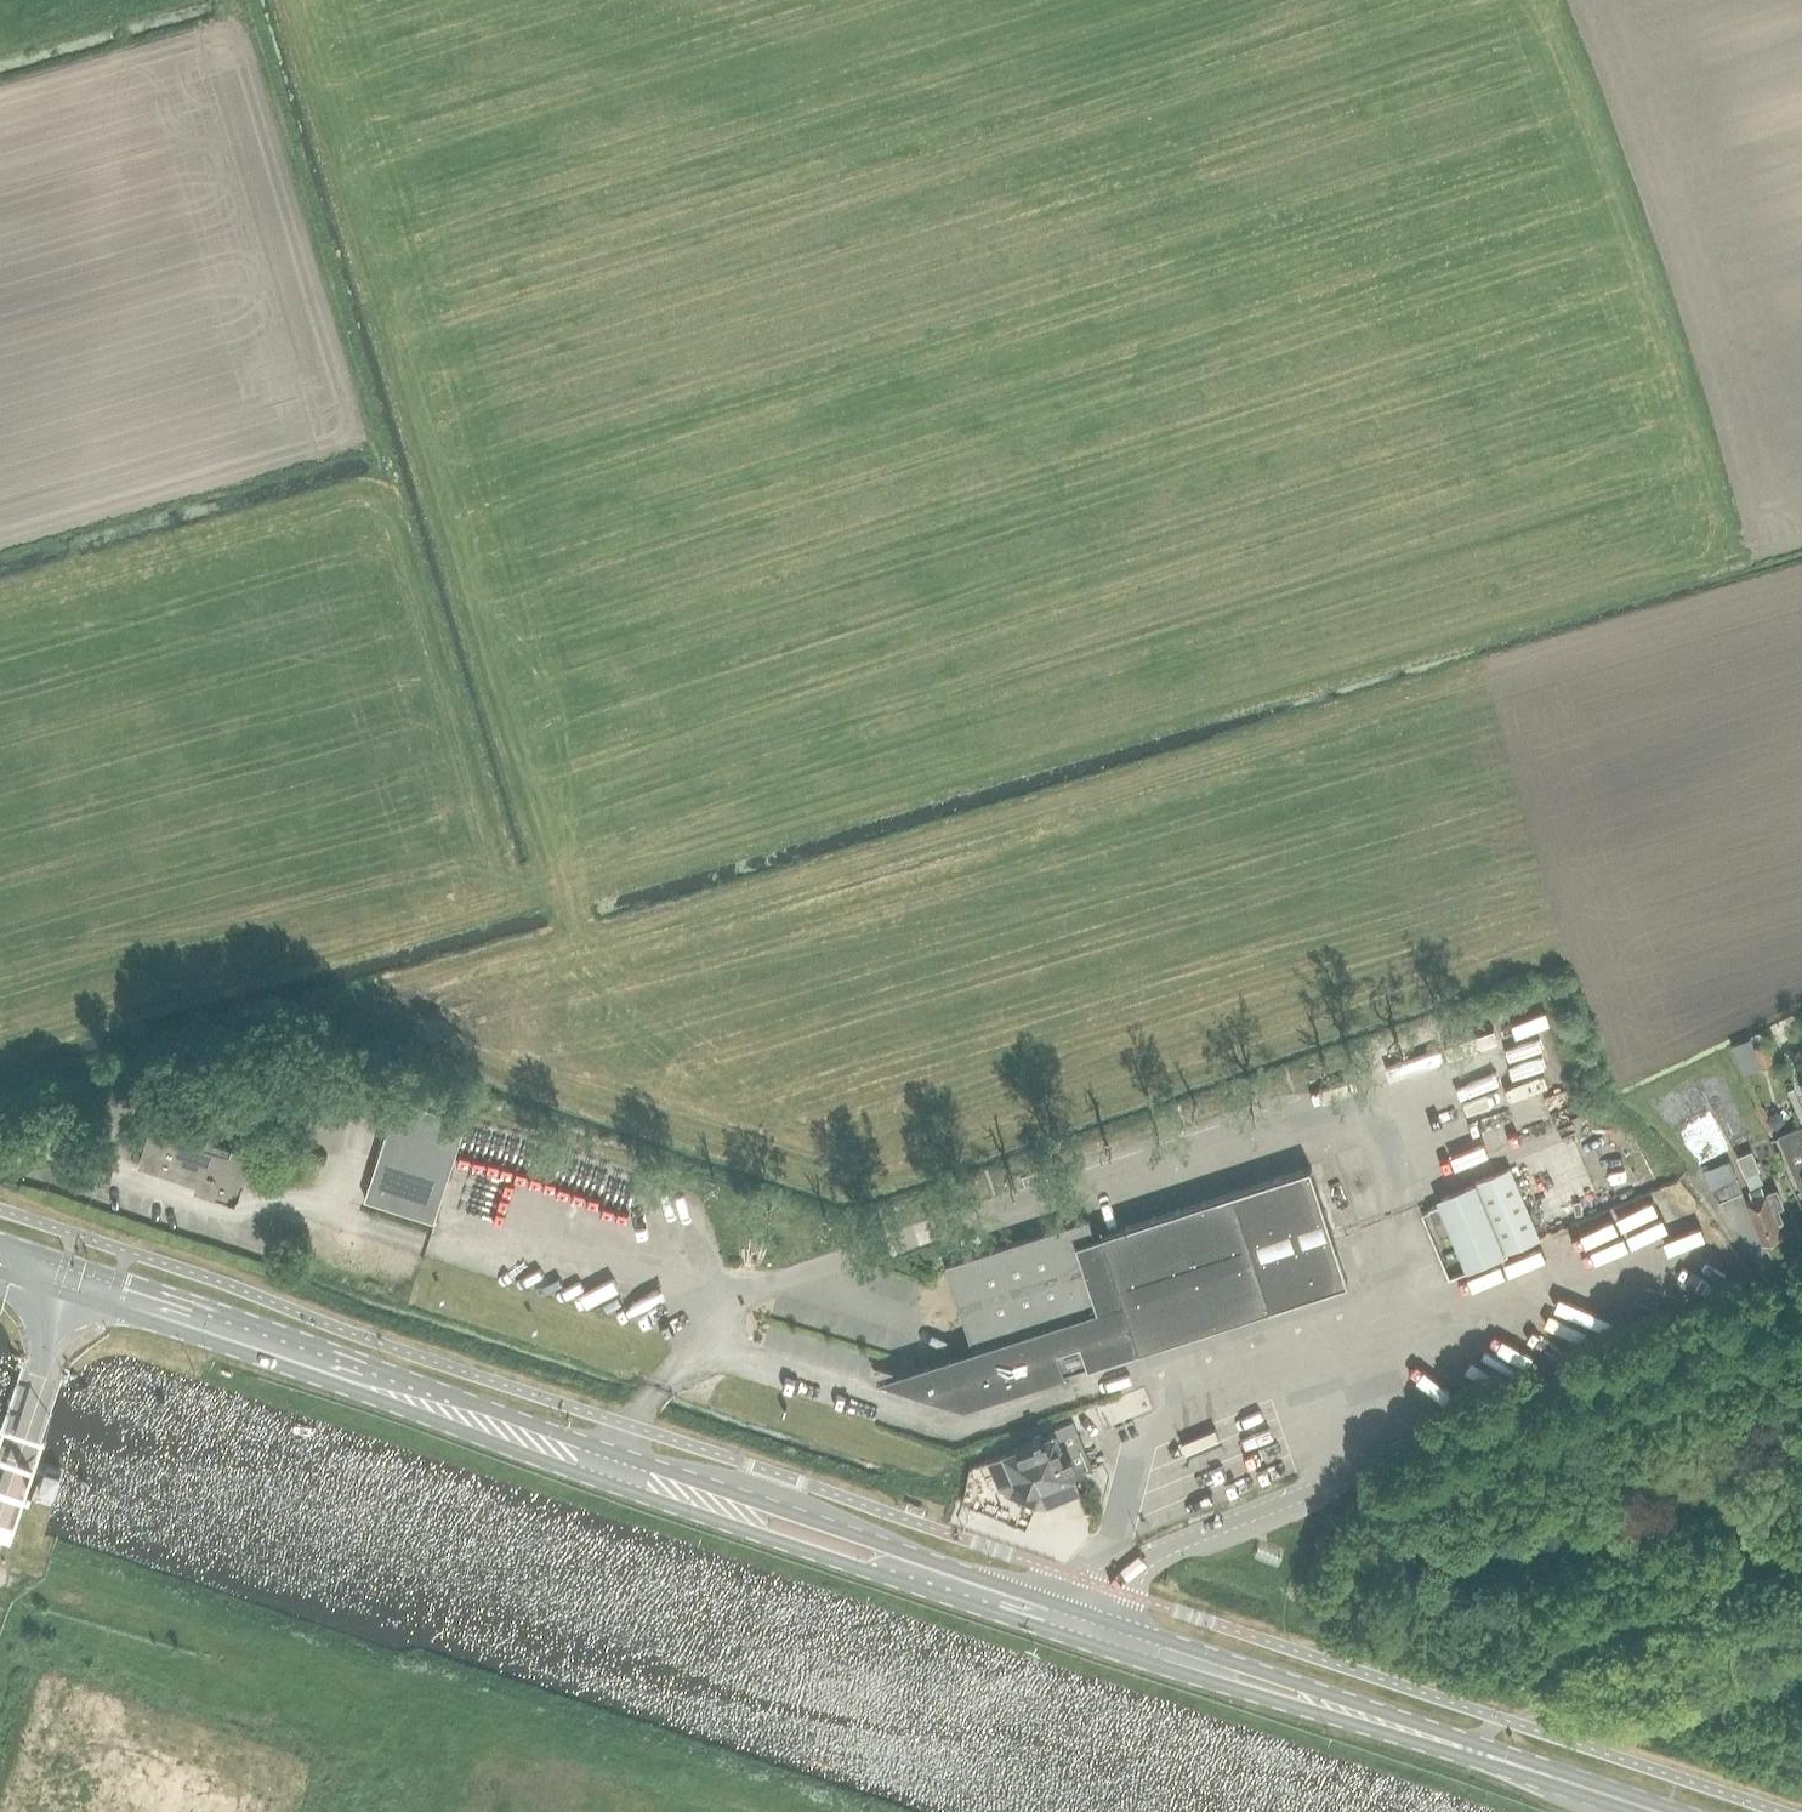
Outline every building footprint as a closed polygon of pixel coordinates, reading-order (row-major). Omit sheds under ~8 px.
[(1766,1042),(1755,1046),(1763,1067),(1774,1062),(1766,1042)] [(399,1097),(365,1199),(433,1221),(467,1119),(399,1097)] [(251,1150),(155,1118),(141,1160),(183,1174),(199,1179),(197,1186),(232,1197),(233,1195),(238,1193),(240,1193),(252,1158),(249,1157),(251,1150)] [(1456,1141),(1489,1131),(1486,1120),(1453,1130),(1456,1141)] [(1801,1126),(1779,1135),(1801,1192),(1801,1126)] [(1751,1152),(1738,1157),(1745,1175),(1759,1170),(1751,1152)] [(1720,1201),(1743,1192),(1730,1160),(1707,1169),(1720,1201)] [(1089,1218),(946,1264),(973,1348),(940,1359),(877,1379),(965,1406),(1066,1373),(1059,1349),(1082,1341),(1090,1365),(1347,1283),(1310,1165),(1094,1234),(1089,1218)] [(1471,1266),(1504,1252),(1539,1238),(1510,1169),(1442,1197),(1471,1266)] [(1776,1190),(1765,1194),(1762,1185),(1749,1190),(1752,1199),(1746,1202),(1762,1242),(1782,1234),(1777,1222),(1782,1220),(1777,1208),(1782,1205),(1776,1190)] [(1453,1232),(1441,1204),(1429,1209),(1440,1237),(1453,1232)] [(1089,1411),(1096,1433),(1109,1429),(1101,1407),(1089,1411)] [(1056,1433),(1003,1454),(1014,1481),(1041,1492),(1075,1478),(1092,1471),(1092,1470),(1079,1440),(1071,1420),(1054,1428),(1056,1433)] [(46,1470),(40,1490),(56,1495),(62,1475),(46,1470)]
